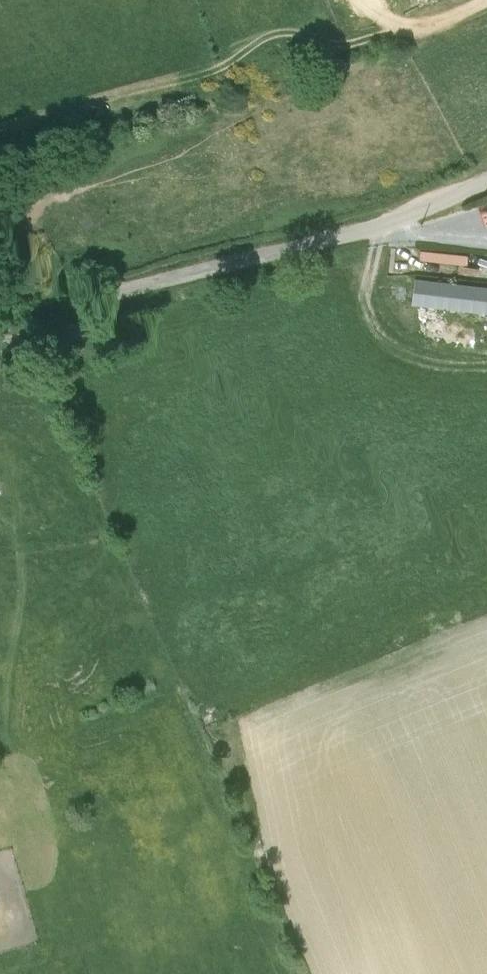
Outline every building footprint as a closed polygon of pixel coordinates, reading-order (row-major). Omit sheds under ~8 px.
[(434,280),(434,290),(482,291),(482,281),(434,280)] [(426,309),(423,333),(486,341),(486,317),(426,309)]
